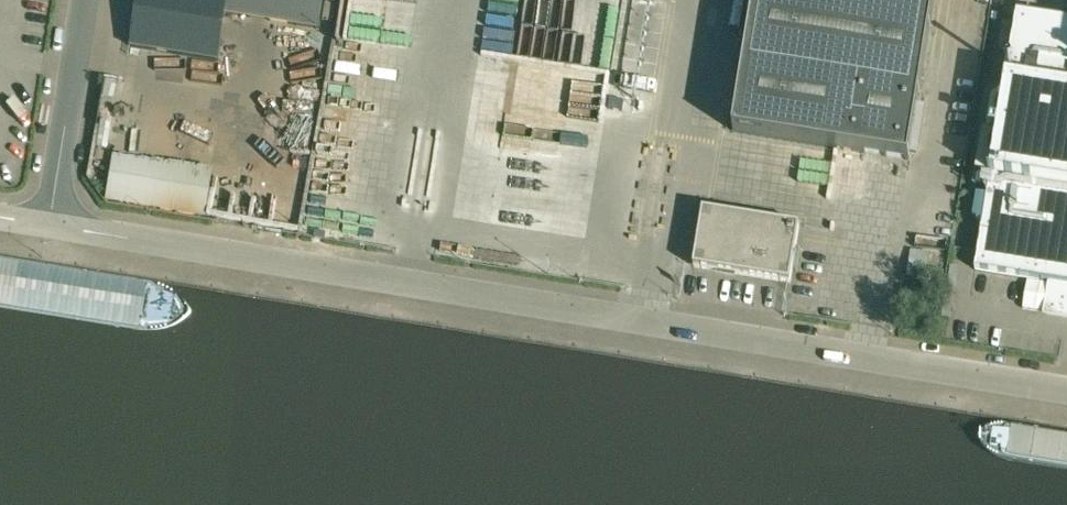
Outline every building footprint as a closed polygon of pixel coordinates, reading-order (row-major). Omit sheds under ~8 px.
[(226,13),(228,0),(138,0),(130,46),(152,50),(218,61),(226,13)] [(325,2),(313,0),(228,0),(226,13),(321,29),(325,2)] [(734,132),(909,160),(935,0),(755,0),(734,132)] [(1017,14),(996,143),(990,184),(975,270),(1051,283),(1046,313),(1066,316),(1066,22),(1017,14)] [(979,140),(972,181),(990,184),(996,143),(979,140)] [(703,210),(694,267),(790,283),(800,225),(703,210)] [(967,235),(965,251),(976,253),(978,237),(967,235)] [(905,289),(902,308),(916,310),(919,291),(905,289)]
